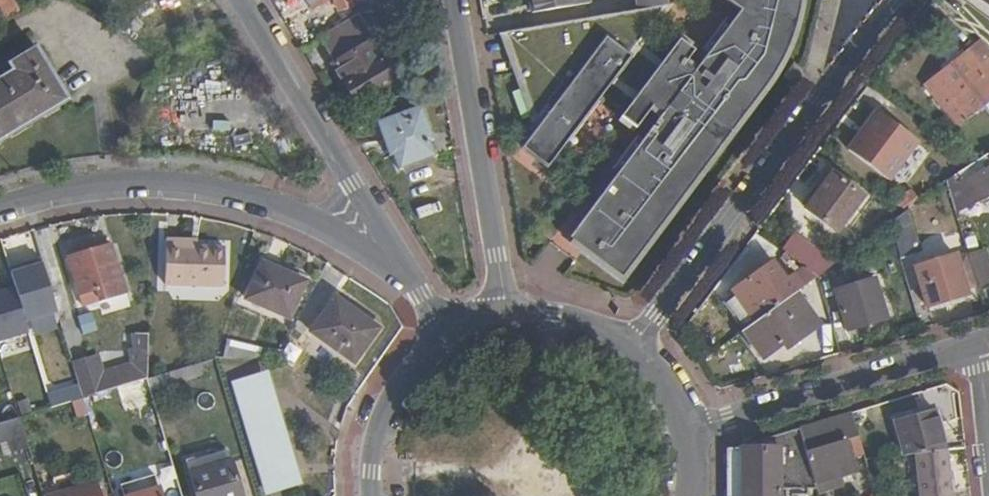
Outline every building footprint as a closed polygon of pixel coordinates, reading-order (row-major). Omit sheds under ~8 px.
[(21,10),(15,0),(0,0),(0,23),(21,10)] [(109,25),(117,31),(146,13),(147,14),(153,11),(169,37),(208,13),(200,0),(156,0),(148,4),(146,2),(109,25)] [(338,2),(333,4),(336,12),(342,10),(343,11),(355,6),(352,0),(337,0),(338,2)] [(413,4),(412,0),(381,0),(382,9),(413,4)] [(530,13),(589,5),(588,0),(528,0),(530,13)] [(778,72),(791,44),(804,1),(804,0),(734,0),(745,8),(699,68),(688,60),(696,49),(681,39),(620,122),(634,132),(651,109),(661,117),(639,148),(691,187),(778,72)] [(640,9),(666,4),(669,4),(668,0),(638,0),(640,9)] [(357,5),(360,13),(379,10),(378,1),(357,5)] [(360,13),(318,38),(334,64),(371,40),(375,38),(360,13)] [(607,35),(523,146),(549,166),(634,55),(607,35)] [(371,40),(334,64),(332,65),(356,102),(399,76),(391,62),(385,65),(371,40)] [(68,100),(35,47),(0,67),(0,75),(2,78),(0,79),(0,141),(68,100)] [(935,96),(960,126),(988,102),(988,63),(982,68),(969,52),(934,81),(942,91),(935,96)] [(789,89),(798,77),(790,71),(781,83),(789,89)] [(927,86),(935,96),(942,91),(934,81),(927,86)] [(411,104),(407,95),(392,98),(380,105),(383,115),(411,104)] [(393,155),(399,171),(435,157),(429,142),(434,140),(421,106),(375,124),(388,157),(393,155)] [(849,151),(889,181),(917,142),(878,111),(849,151)] [(626,275),(691,187),(639,148),(573,235),(626,275)] [(955,182),(971,212),(988,203),(988,158),(955,182)] [(834,173),(807,208),(837,232),(865,197),(834,173)] [(933,186),(939,193),(949,186),(941,178),(933,186)] [(915,188),(903,201),(907,205),(911,201),(914,205),(923,195),(915,188)] [(911,212),(907,215),(891,226),(901,259),(924,253),(911,212)] [(806,266),(805,267),(817,277),(835,265),(795,234),(784,248),(806,266)] [(225,248),(196,247),(180,247),(180,241),(166,240),(165,287),(223,289),(225,248)] [(113,246),(70,260),(81,296),(97,291),(101,302),(128,293),(113,246)] [(980,291),(988,288),(988,250),(988,248),(969,254),(980,291)] [(969,296),(980,292),(980,291),(969,254),(968,251),(957,254),(969,296)] [(927,308),(969,296),(957,254),(915,267),(927,308)] [(9,269),(13,285),(0,289),(0,340),(27,333),(24,321),(55,313),(42,261),(9,269)] [(756,320),(796,292),(803,287),(795,276),(788,281),(774,262),(744,283),(746,285),(736,292),(756,320)] [(291,320),(307,283),(262,264),(248,300),(291,320)] [(875,280),(834,293),(845,332),(887,319),(875,280)] [(756,320),(743,328),(762,356),(780,343),(785,350),(820,326),(796,292),(756,320)] [(379,329),(335,300),(312,335),(356,364),(379,329)] [(81,334),(95,332),(93,313),(78,315),(81,334)] [(75,368),(84,398),(150,379),(150,356),(150,334),(139,334),(139,351),(134,351),(133,359),(134,364),(102,374),(98,361),(75,368)] [(281,362),(294,371),(304,351),(290,342),(281,362)] [(234,343),(230,360),(256,361),(259,349),(234,343)] [(183,369),(150,379),(153,390),(186,379),(183,369)] [(257,375),(236,381),(269,493),(292,486),(304,483),(271,371),(257,375)] [(913,455),(943,451),(946,451),(933,412),(894,423),(904,456),(913,455)] [(859,438),(853,415),(800,431),(815,485),(818,494),(843,487),(840,477),(855,472),(846,442),(859,438)] [(0,424),(0,443),(7,441),(11,452),(30,447),(21,418),(0,424)] [(800,431),(741,449),(741,450),(740,495),(779,495),(815,485),(800,431)] [(188,464),(198,495),(244,495),(229,450),(188,464)] [(943,451),(913,455),(918,495),(948,495),(943,451)] [(96,485),(60,495),(100,495),(96,485)]
